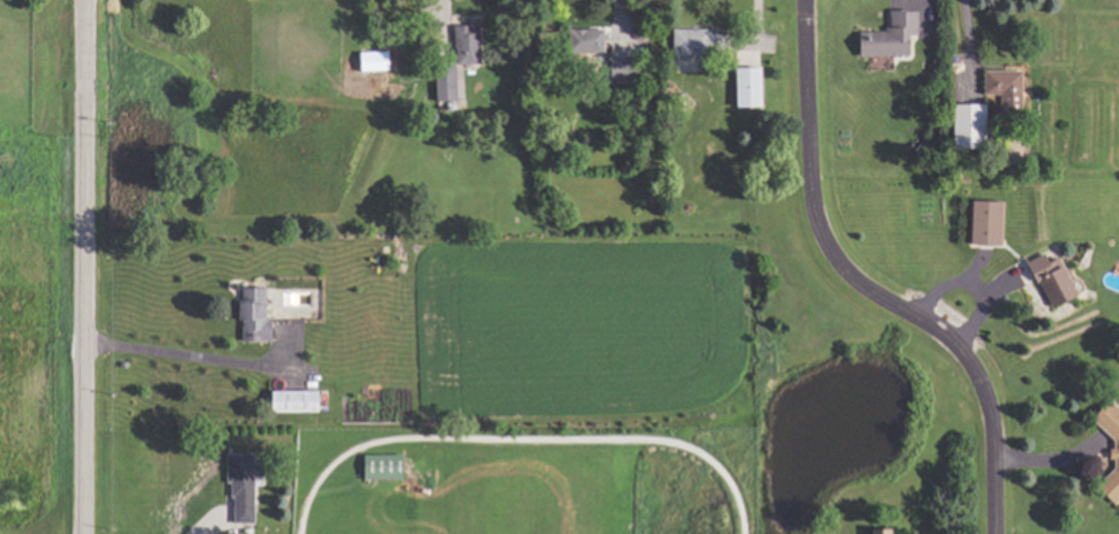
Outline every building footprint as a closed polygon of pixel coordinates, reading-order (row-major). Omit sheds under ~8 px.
[(913,11),(885,11),(885,30),(853,31),(853,56),(904,56),(904,35),(913,35),(913,11)] [(473,26),(449,26),(450,65),(474,64),(473,26)] [(559,52),(595,51),(595,29),(559,30),(559,52)] [(665,29),(664,55),(701,56),(702,29),(665,29)] [(629,64),(602,58),(598,74),(625,81),(629,64)] [(431,102),(452,101),(450,63),(429,64),(431,102)] [(728,108),(759,108),(759,68),(728,68),(728,108)] [(978,72),(979,96),(994,95),(995,109),(1017,109),(1016,71),(978,72)] [(996,246),(998,202),(964,201),(962,245),(996,246)] [(1042,307),(1069,296),(1052,258),(1042,263),(1038,255),(1022,262),(1042,307)] [(264,289),(236,289),(236,302),(232,302),(232,321),(236,321),(236,342),(264,342),(264,289)] [(263,391),(263,413),(317,412),(317,391),(263,391)] [(1118,497),(1118,416),(1102,400),(1085,419),(1109,440),(1109,448),(1102,455),(1110,463),(1110,468),(1091,489),(1111,506),(1118,497)] [(397,455),(357,456),(358,480),(397,479),(397,455)] [(247,524),(249,457),(222,457),(221,485),(227,485),(226,523),(247,524)]
